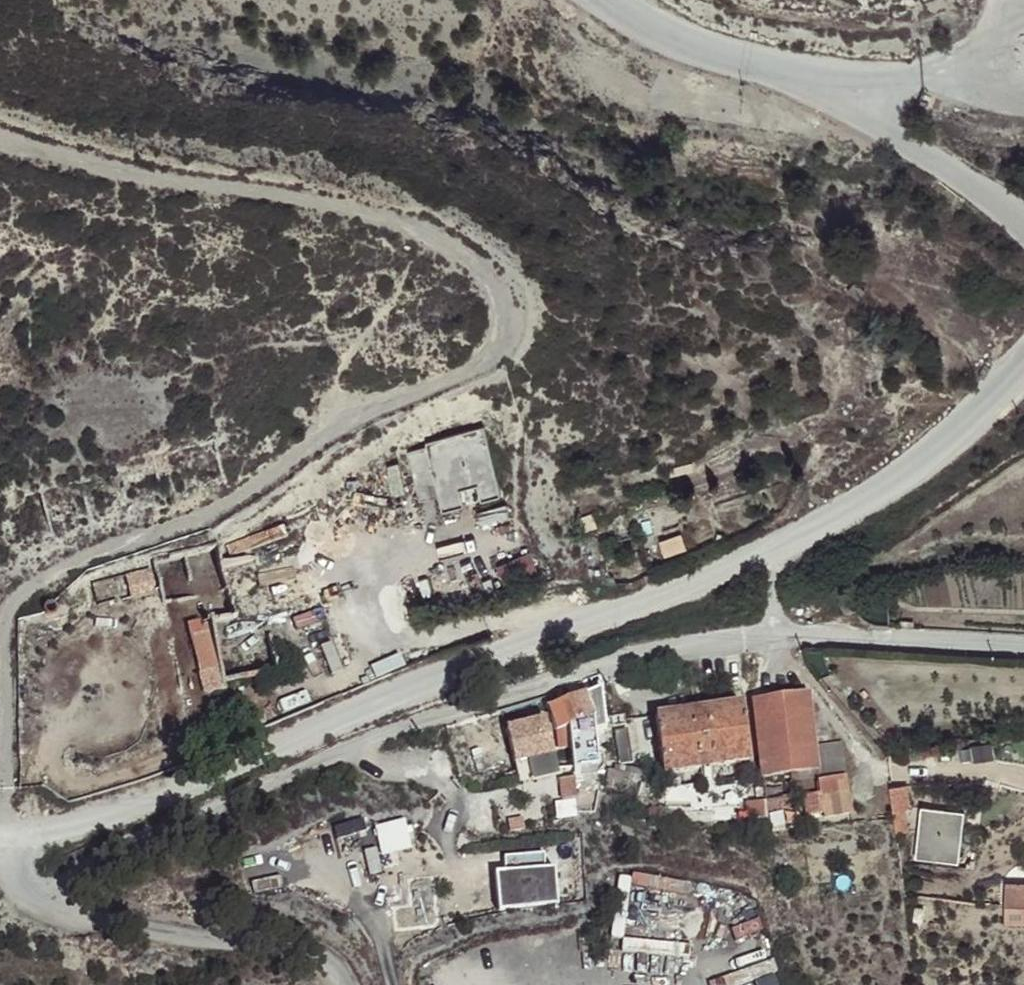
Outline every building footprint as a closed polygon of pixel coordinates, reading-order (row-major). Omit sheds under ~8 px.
[(487,428),(411,447),(428,515),(505,496),(487,428)] [(669,553),(691,547),(687,533),(665,539),(669,553)] [(235,645),(219,655),(225,684),(281,674),(276,640),(269,612),(259,561),(222,566),(218,550),(156,561),(166,607),(229,592),(237,621),(233,622),(235,645)] [(131,573),(135,595),(159,591),(155,569),(131,573)] [(60,608),(57,602),(54,600),(48,599),(43,603),(42,607),(43,613),(47,617),(53,617),(58,614),(60,608)] [(212,627),(219,655),(235,645),(233,622),(212,627)] [(219,655),(194,669),(201,696),(227,691),(225,684),(219,655)] [(756,707),(765,781),(815,775),(809,701),(756,707)] [(585,703),(570,708),(570,732),(593,725),(585,703)] [(570,732),(570,708),(565,711),(559,709),(536,713),(541,731),(548,730),(555,729),(556,736),(570,732)] [(749,761),(742,708),(697,714),(656,724),(663,777),(749,761)] [(556,767),(548,730),(541,731),(509,737),(517,774),(556,767)] [(623,769),(633,767),(628,739),(617,739),(623,769)] [(556,767),(517,774),(519,787),(559,781),(556,767)] [(578,775),(564,776),(566,798),(580,797),(578,775)] [(766,802),(766,805),(792,801),(804,801),(816,799),(820,797),(819,782),(816,784),(793,786),(793,790),(766,793),(766,802)] [(910,783),(896,784),(899,827),(914,825),(910,783)] [(816,809),(816,799),(804,801),(806,810),(816,809)] [(772,814),(772,816),(792,814),(792,801),(766,805),(768,814),(772,814)] [(965,863),(969,807),(923,804),(919,860),(965,863)] [(410,818),(379,824),(383,846),(370,849),(374,867),(418,857),(410,818)] [(510,854),(511,868),(501,869),(504,907),(560,902),(556,850),(510,854)] [(241,883),(240,878),(239,876),(234,875),(230,877),(229,879),(229,884),(233,887),(238,887),(241,883)] [(669,910),(695,911),(696,877),(630,875),(628,933),(668,934),(669,910)] [(1023,923),(1023,879),(1009,879),(1009,923),(1023,923)]
